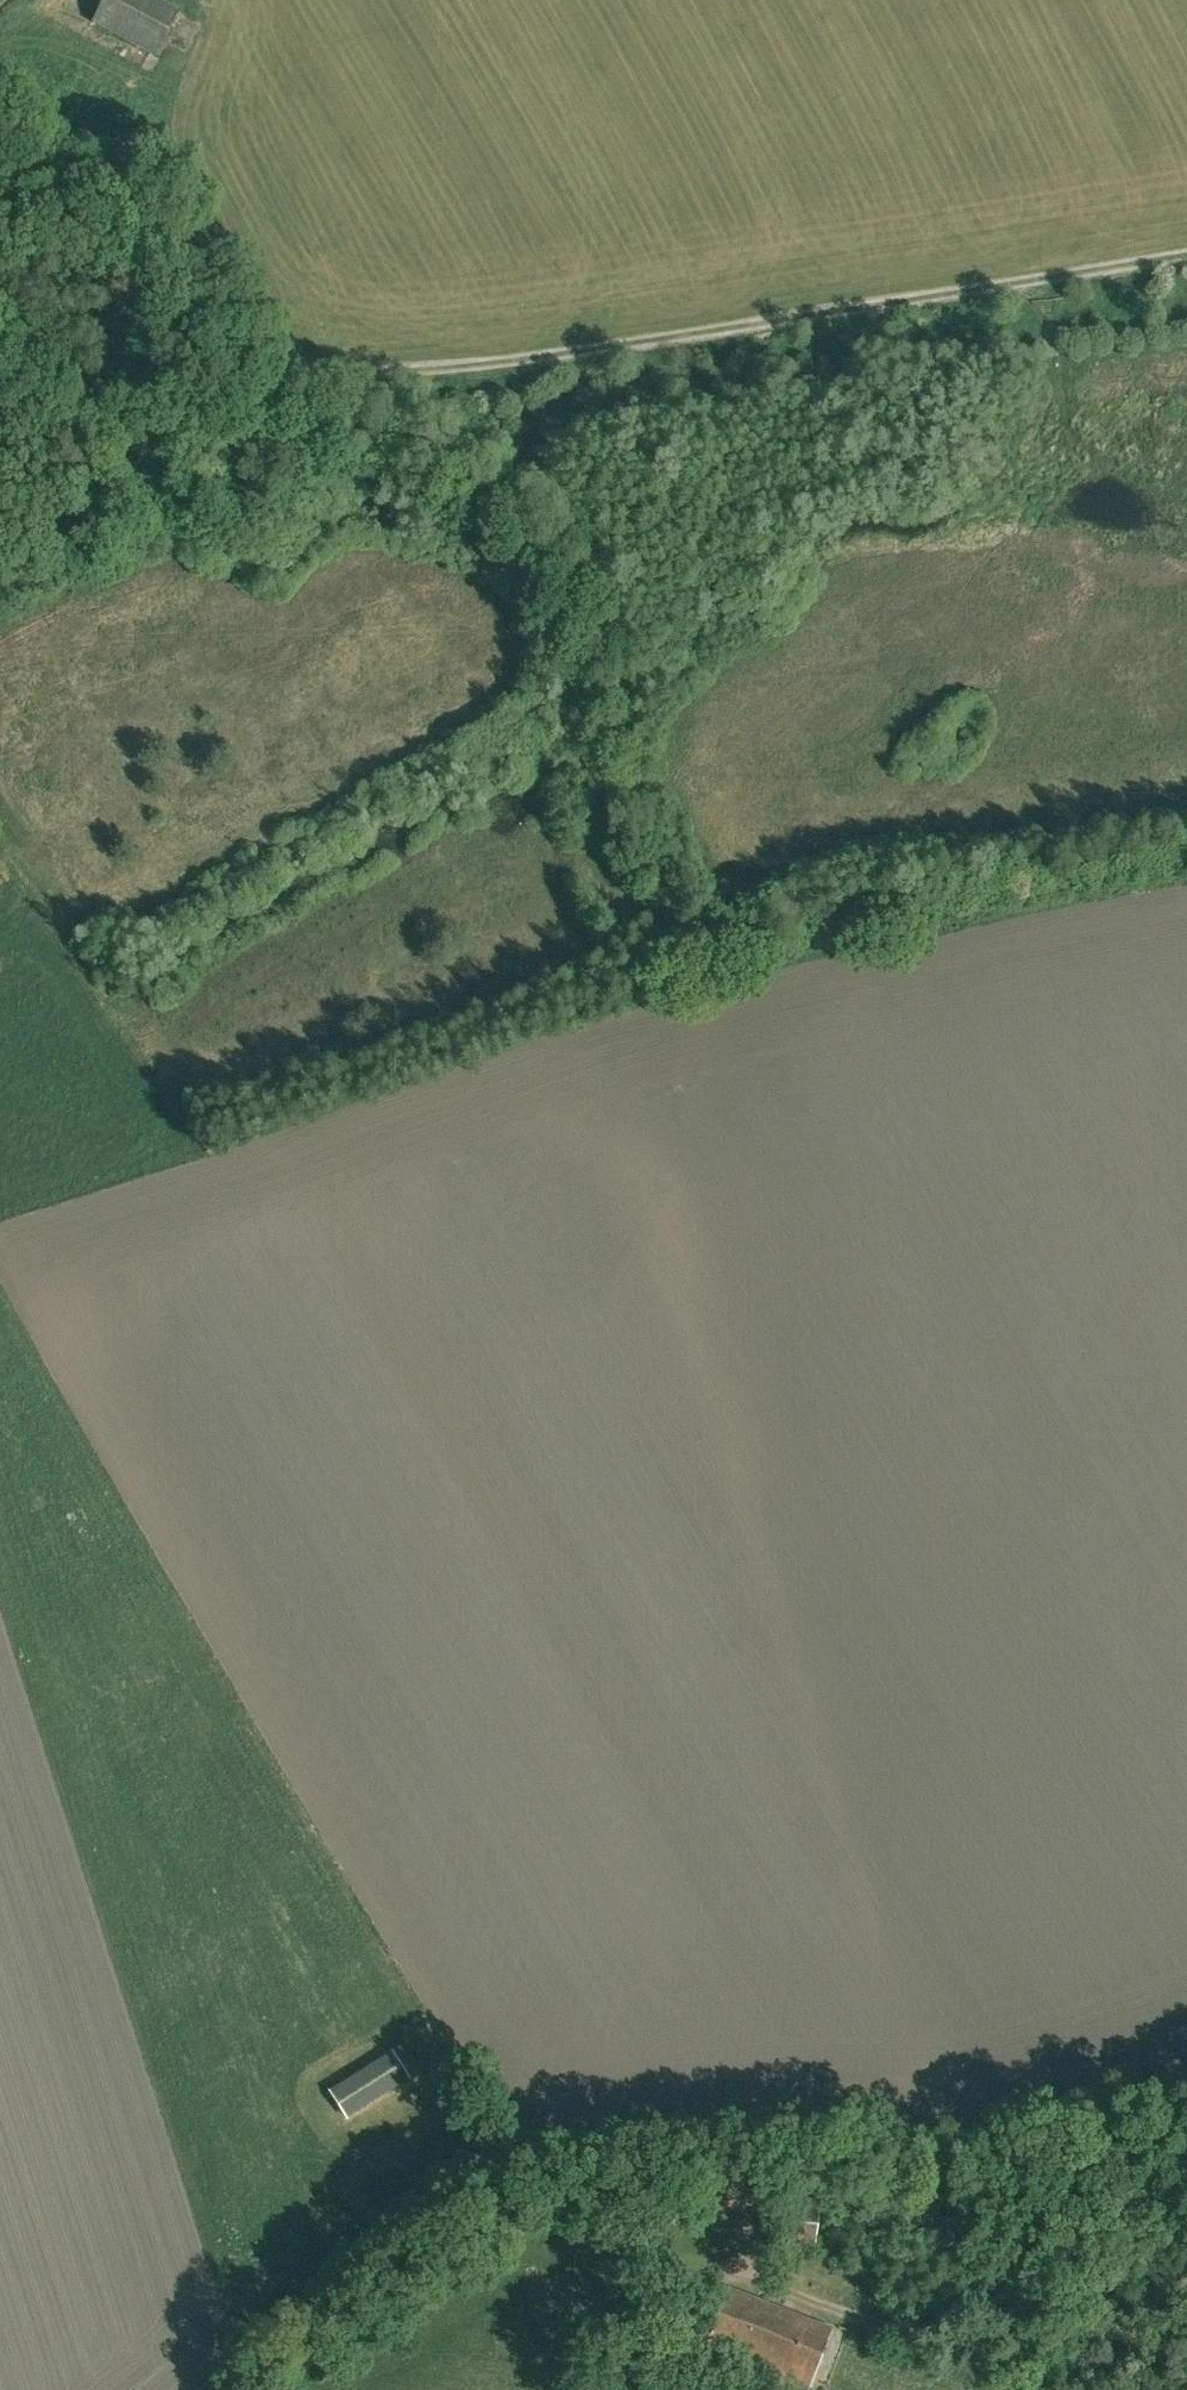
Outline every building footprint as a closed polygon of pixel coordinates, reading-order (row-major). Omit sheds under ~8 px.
[(156,56),(179,11),(158,0),(104,0),(93,22),(156,56)] [(408,2078),(392,2053),(330,2093),(346,2117),(408,2078)] [(817,2202),(773,2199),(769,2250),(813,2253),(817,2202)] [(830,2327),(729,2289),(715,2325),(702,2320),(693,2342),(809,2385),(830,2327)]
